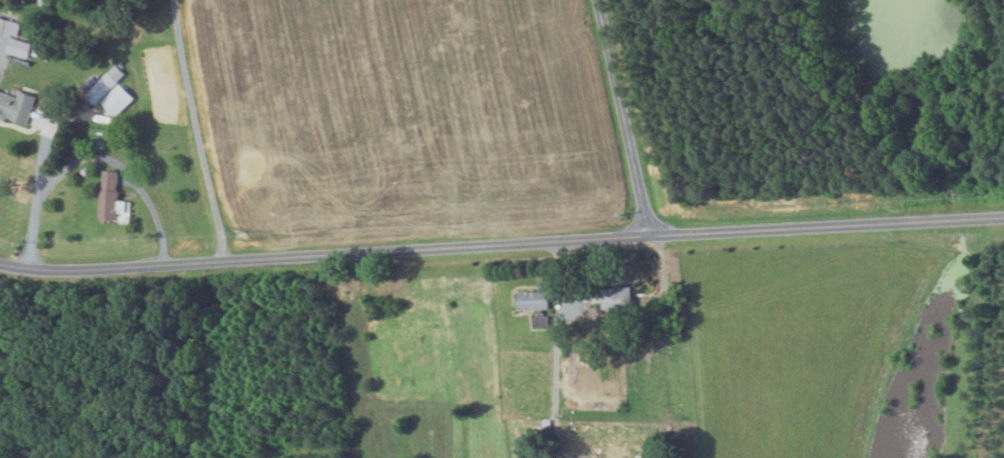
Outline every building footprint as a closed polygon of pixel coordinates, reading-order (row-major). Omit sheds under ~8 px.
[(30,43),(14,39),(18,22),(0,18),(0,35),(9,37),(5,54),(27,58),(30,43)] [(132,99),(116,82),(124,75),(114,65),(83,95),(110,121),(132,99)] [(35,97),(19,92),(17,97),(0,92),(0,118),(26,126),(35,97)] [(128,223),(129,201),(116,201),(117,171),(100,171),(98,222),(128,223)] [(599,308),(630,307),(630,286),(598,287),(599,308)] [(548,325),(548,312),(547,289),(515,290),(516,310),(531,309),(532,326),(548,325)]
